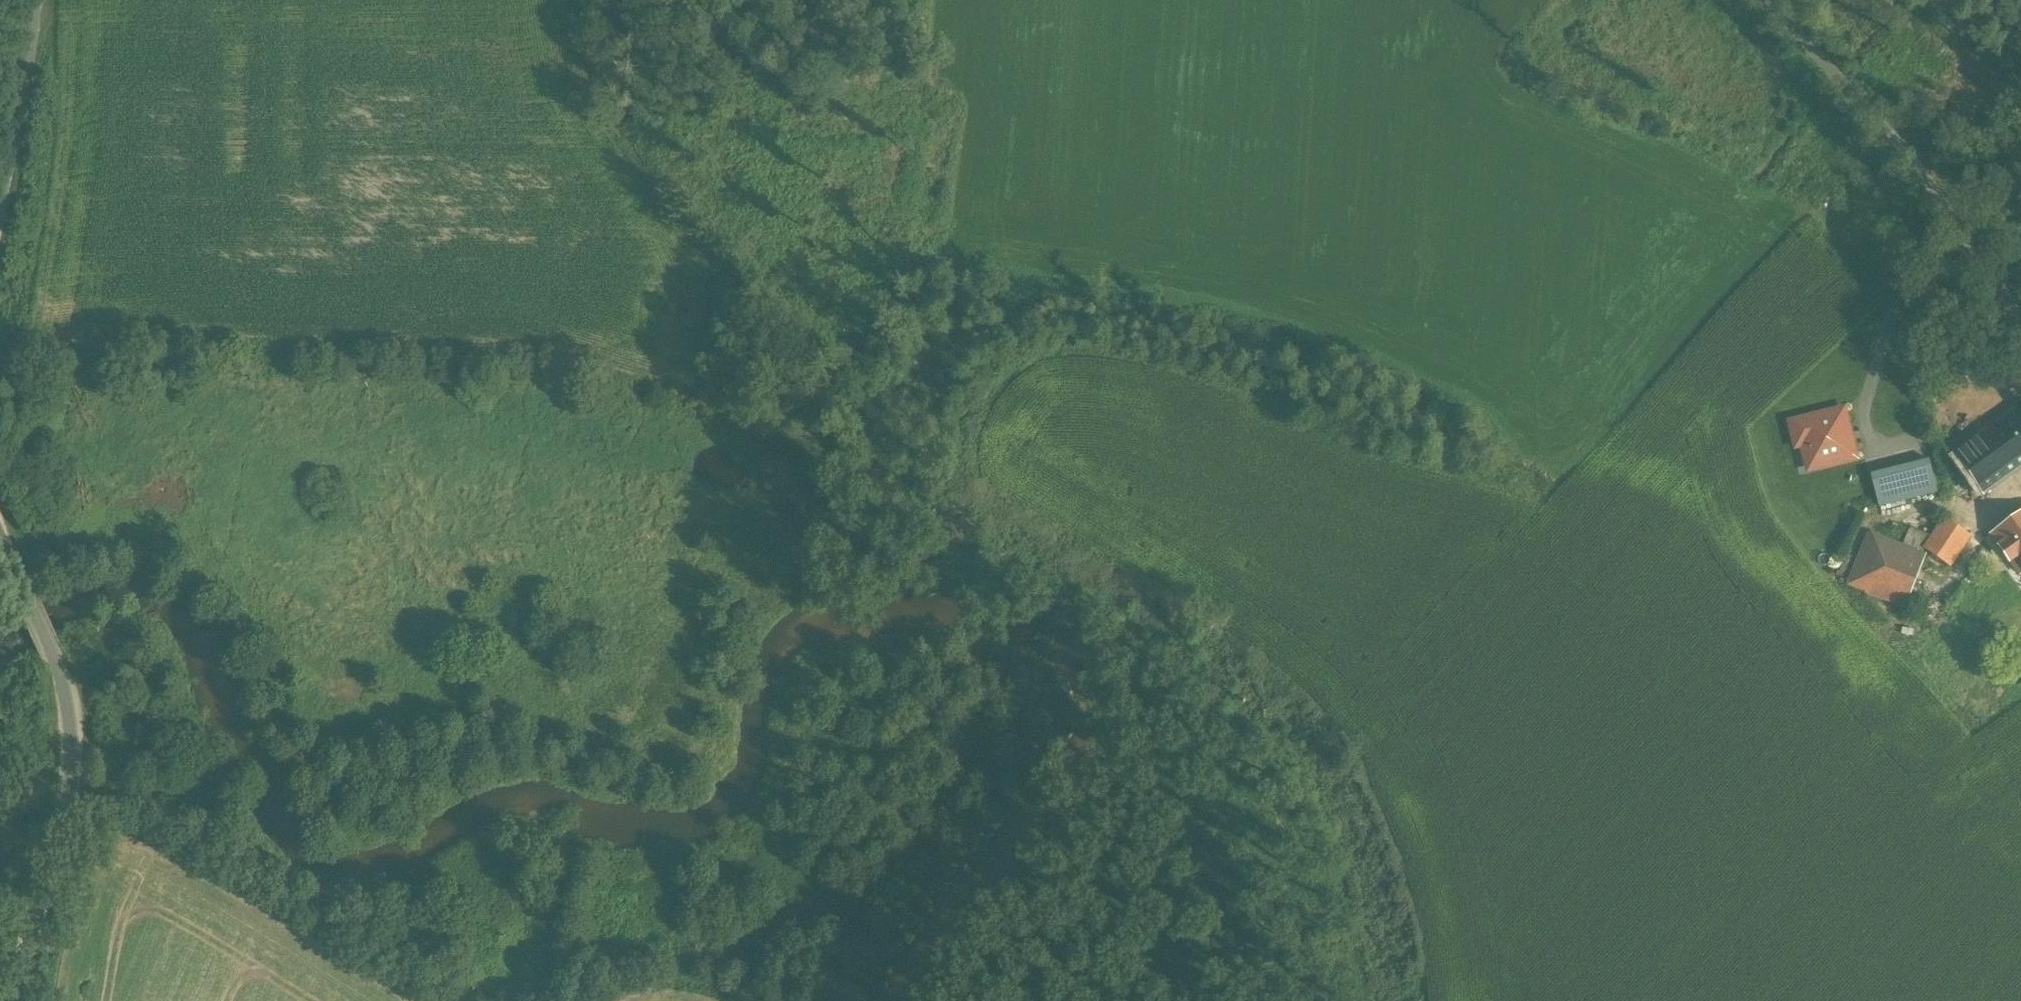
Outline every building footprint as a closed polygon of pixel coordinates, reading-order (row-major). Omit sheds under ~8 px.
[(1947,445),(1982,494),(2020,466),(2020,404),(2015,395),(1947,445)] [(1842,410),(1788,422),(1794,446),(1800,444),(1806,470),(1853,459),(1842,410)] [(1928,460),(1870,474),(1878,508),(1936,493),(1928,460)] [(1992,534),(2020,574),(2020,573),(2020,513),(1992,534)] [(1942,519),(1923,548),(1950,566),(1969,537),(1942,519)] [(1926,554),(1870,533),(1849,583),(1906,606),(1926,554)]
